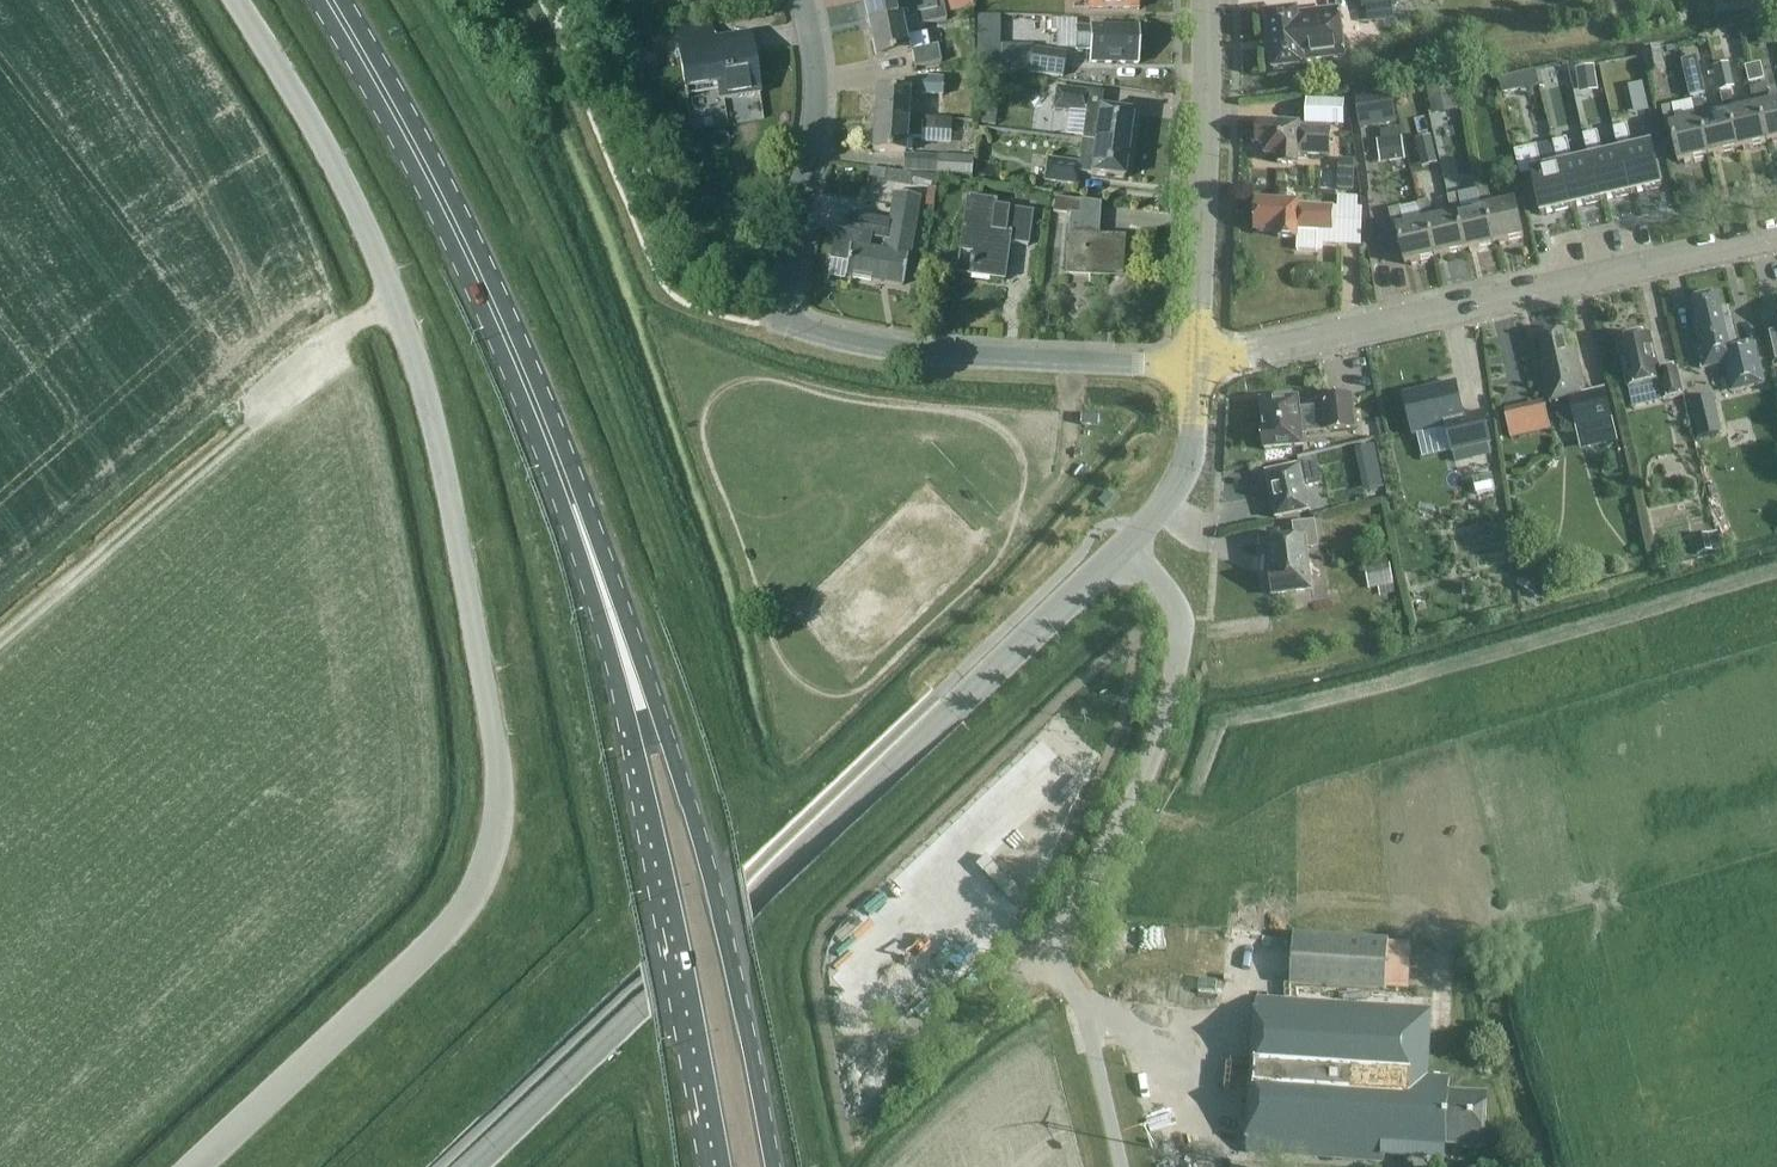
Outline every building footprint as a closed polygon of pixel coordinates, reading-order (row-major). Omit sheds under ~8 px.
[(898,0),(865,0),(872,32),(917,22),(915,14),(930,10),(933,23),(948,20),(946,14),(945,7),(938,9),(937,2),(900,9),(898,0)] [(946,14),(974,8),(973,0),(943,0),(945,7),(946,14)] [(1090,9),(1140,9),(1140,0),(1090,0),(1090,9)] [(1393,0),(1360,0),(1363,24),(1396,20),(1393,0)] [(878,59),(909,53),(913,52),(917,68),(942,63),(939,47),(930,48),(927,33),(921,35),(919,26),(933,23),(930,10),(915,14),(917,22),(872,32),(878,59)] [(1346,57),(1340,10),(1298,15),(1298,11),(1267,14),(1274,71),(1305,67),(1304,62),(1346,57)] [(1077,21),(1053,20),(1053,32),(1077,32),(1077,21)] [(752,34),(716,39),(713,23),(677,28),(687,91),(719,87),(721,100),(761,94),(752,34)] [(1140,28),(1092,27),(1092,28),(1077,27),(1077,50),(1091,50),(1091,63),(1139,64),(1140,28)] [(1666,71),(1661,46),(1642,50),(1647,75),(1666,71)] [(1067,54),(1033,50),(1030,74),(1063,79),(1067,54)] [(1727,63),(1715,66),(1720,89),(1732,87),(1727,63)] [(1746,67),(1749,83),(1765,80),(1761,64),(1746,67)] [(1576,69),(1578,87),(1597,84),(1595,67),(1576,69)] [(1685,78),(1690,98),(1703,95),(1698,75),(1685,78)] [(1518,76),(1499,80),(1503,94),(1522,90),(1519,78),(1518,76)] [(918,93),(945,94),(945,79),(919,77),(918,93)] [(1426,88),(1433,116),(1458,110),(1452,82),(1426,88)] [(1643,83),(1629,86),(1632,100),(1646,97),(1643,83)] [(1767,143),(1776,141),(1776,103),(1770,104),(1766,85),(1751,88),(1755,107),(1759,107),(1767,143)] [(1130,147),(1134,113),(1103,109),(1105,94),(1058,88),(1055,109),(1087,114),(1084,140),(1130,147)] [(908,123),(910,93),(878,91),(876,120),(908,123)] [(1393,92),(1358,96),(1362,125),(1397,120),(1393,92)] [(1759,107),(1755,107),(1737,112),(1732,93),(1722,95),(1726,114),(1730,113),(1738,149),(1767,143),(1759,107)] [(1730,113),(1726,114),(1707,118),(1703,99),(1692,102),(1696,121),(1701,120),(1709,156),(1738,149),(1730,113)] [(1701,120),(1696,121),(1678,125),(1673,106),(1663,108),(1667,129),(1671,128),(1679,163),(1709,156),(1701,120)] [(1305,123),(1340,124),(1341,108),(1306,107),(1305,123)] [(937,131),(938,119),(923,118),(922,124),(908,123),(876,120),(874,152),(906,154),(907,138),(923,139),(923,130),(937,131)] [(952,132),(953,120),(938,119),(937,131),(952,132)] [(1300,124),(1259,122),(1258,144),(1265,145),(1265,155),(1278,156),(1278,163),(1298,164),(1299,154),(1330,156),(1331,129),(1300,128),(1300,124)] [(1628,126),(1614,129),(1619,153),(1622,152),(1632,195),(1663,188),(1653,145),(1634,149),(1628,126)] [(1598,132),(1583,136),(1589,160),(1592,159),(1602,202),(1632,195),(1622,152),(1619,153),(1604,156),(1598,132)] [(1432,136),(1415,140),(1423,168),(1439,164),(1432,136)] [(1386,139),(1388,161),(1404,159),(1401,137),(1386,139)] [(1568,139),(1553,143),(1559,167),(1562,166),(1571,209),(1602,202),(1592,159),(1589,160),(1573,163),(1568,139)] [(1125,179),(1130,147),(1084,140),(1080,163),(1049,159),(1046,181),(1079,185),(1081,173),(1092,175),(1125,179)] [(1537,146),(1515,151),(1521,177),(1531,174),(1541,216),(1571,209),(1562,166),(1559,167),(1543,170),(1537,146)] [(977,149),(964,149),(964,157),(938,156),(938,157),(906,156),(905,173),(974,176),(974,158),(976,158),(977,149)] [(911,185),(911,186),(937,190),(939,176),(912,174),(911,185)] [(1486,209),(1494,244),(1524,237),(1516,202),(1493,207),(1489,188),(1478,190),(1482,210),(1486,209)] [(922,197),(895,193),(890,223),(885,251),(870,249),(872,237),(837,231),(832,260),(849,263),(847,276),(904,286),(909,260),(911,261),(922,197)] [(1336,206),(1355,208),(1356,197),(1337,195),(1336,206)] [(1486,209),(1482,210),(1464,214),(1459,195),(1449,197),(1453,216),(1457,215),(1465,251),(1494,244),(1486,209)] [(1010,209),(1007,232),(993,231),(997,202),(969,198),(962,249),(974,250),(971,276),(1006,280),(1010,244),(1029,246),(1034,212),(1010,209)] [(1110,262),(1122,263),(1123,239),(1099,237),(1102,204),(1058,200),(1056,214),(1073,216),(1071,237),(1068,273),(1110,275),(1110,262)] [(1299,202),(1258,200),(1258,211),(1255,211),(1254,221),(1257,221),(1257,232),(1279,233),(1278,237),(1298,238),(1298,230),(1333,231),(1334,208),(1299,207),(1299,202)] [(1457,215),(1453,216),(1434,220),(1430,201),(1419,204),(1423,223),(1428,222),(1436,258),(1465,251),(1457,215)] [(1428,222),(1423,223),(1405,227),(1401,208),(1390,210),(1394,230),(1398,230),(1405,265),(1436,258),(1428,222)] [(1729,309),(1722,310),(1719,295),(1692,301),(1698,328),(1695,328),(1698,345),(1695,346),(1701,369),(1725,363),(1732,392),(1764,384),(1755,345),(1739,348),(1729,309)] [(1586,391),(1585,385),(1575,344),(1569,346),(1565,330),(1538,337),(1544,363),(1542,364),(1546,381),(1543,382),(1549,404),(1573,398),(1580,428),(1611,421),(1604,387),(1586,391)] [(1659,372),(1651,335),(1618,342),(1628,389),(1661,381),(1665,400),(1684,396),(1678,368),(1659,372)] [(1484,413),(1464,417),(1457,383),(1404,395),(1413,435),(1446,427),(1452,452),(1491,443),(1484,413)] [(1355,428),(1352,397),(1323,400),(1324,408),(1300,410),(1299,398),(1261,402),(1265,450),(1304,447),(1303,433),(1355,428)] [(1546,408),(1535,411),(1540,433),(1552,430),(1546,408)] [(1535,411),(1504,418),(1510,440),(1540,433),(1535,411)] [(1718,413),(1694,418),(1699,439),(1722,434),(1718,413)] [(1356,451),(1360,468),(1379,464),(1375,446),(1356,451)] [(1267,473),(1277,519),(1310,511),(1305,488),(1322,484),(1317,462),(1267,473)] [(1325,536),(1323,521),(1315,522),(1294,524),(1296,539),(1269,542),(1273,571),(1270,571),(1273,596),(1312,591),(1307,549),(1319,547),(1317,537),(1325,536)] [(1696,539),(1699,555),(1713,551),(1709,535),(1696,539)] [(1366,568),(1370,589),(1394,585),(1391,564),(1366,568)] [(1291,985),(1387,991),(1390,940),(1294,933),(1291,985)] [(1443,1147),(1484,1150),(1487,1095),(1449,1092),(1451,1073),(1426,1072),(1430,1008),(1256,997),(1246,1150),(1442,1163),(1443,1147)]
